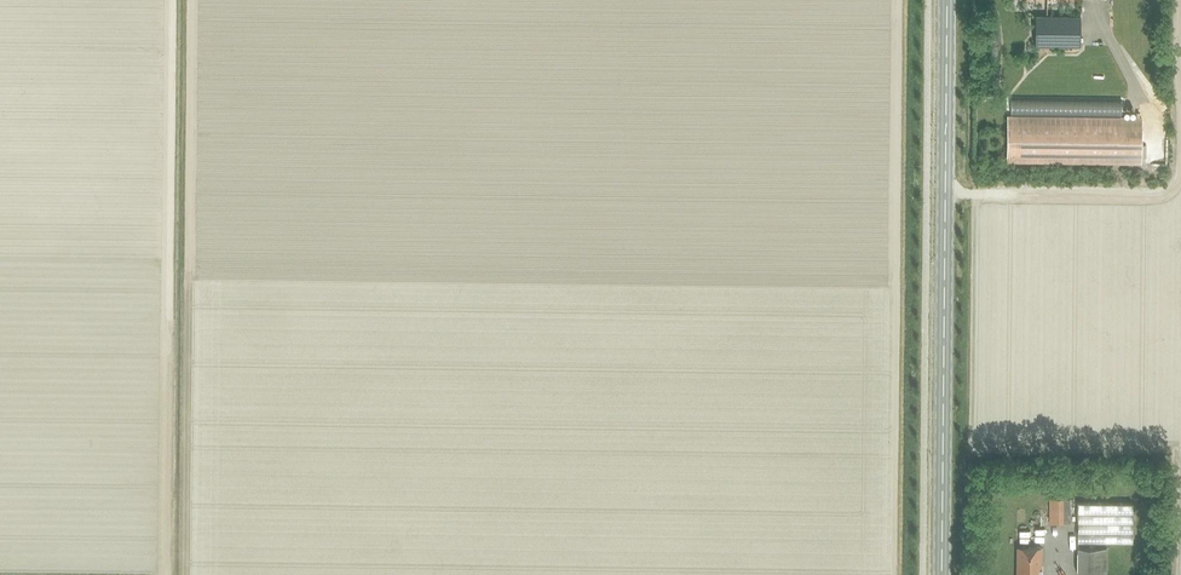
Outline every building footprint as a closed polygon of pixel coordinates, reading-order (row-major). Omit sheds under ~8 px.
[(1080,47),(1080,16),(1035,15),(1035,46),(1080,47)] [(1136,118),(1008,116),(1007,161),(1141,162),(1141,118),(1139,118),(1139,113),(1136,113),(1136,118)] [(1049,499),(1049,524),(1069,524),(1068,498),(1049,499)] [(1075,537),(1130,537),(1130,500),(1075,500),(1075,537)] [(1041,547),(1017,547),(1016,574),(1041,574),(1041,547)] [(1107,574),(1107,548),(1077,548),(1076,574),(1107,574)]
